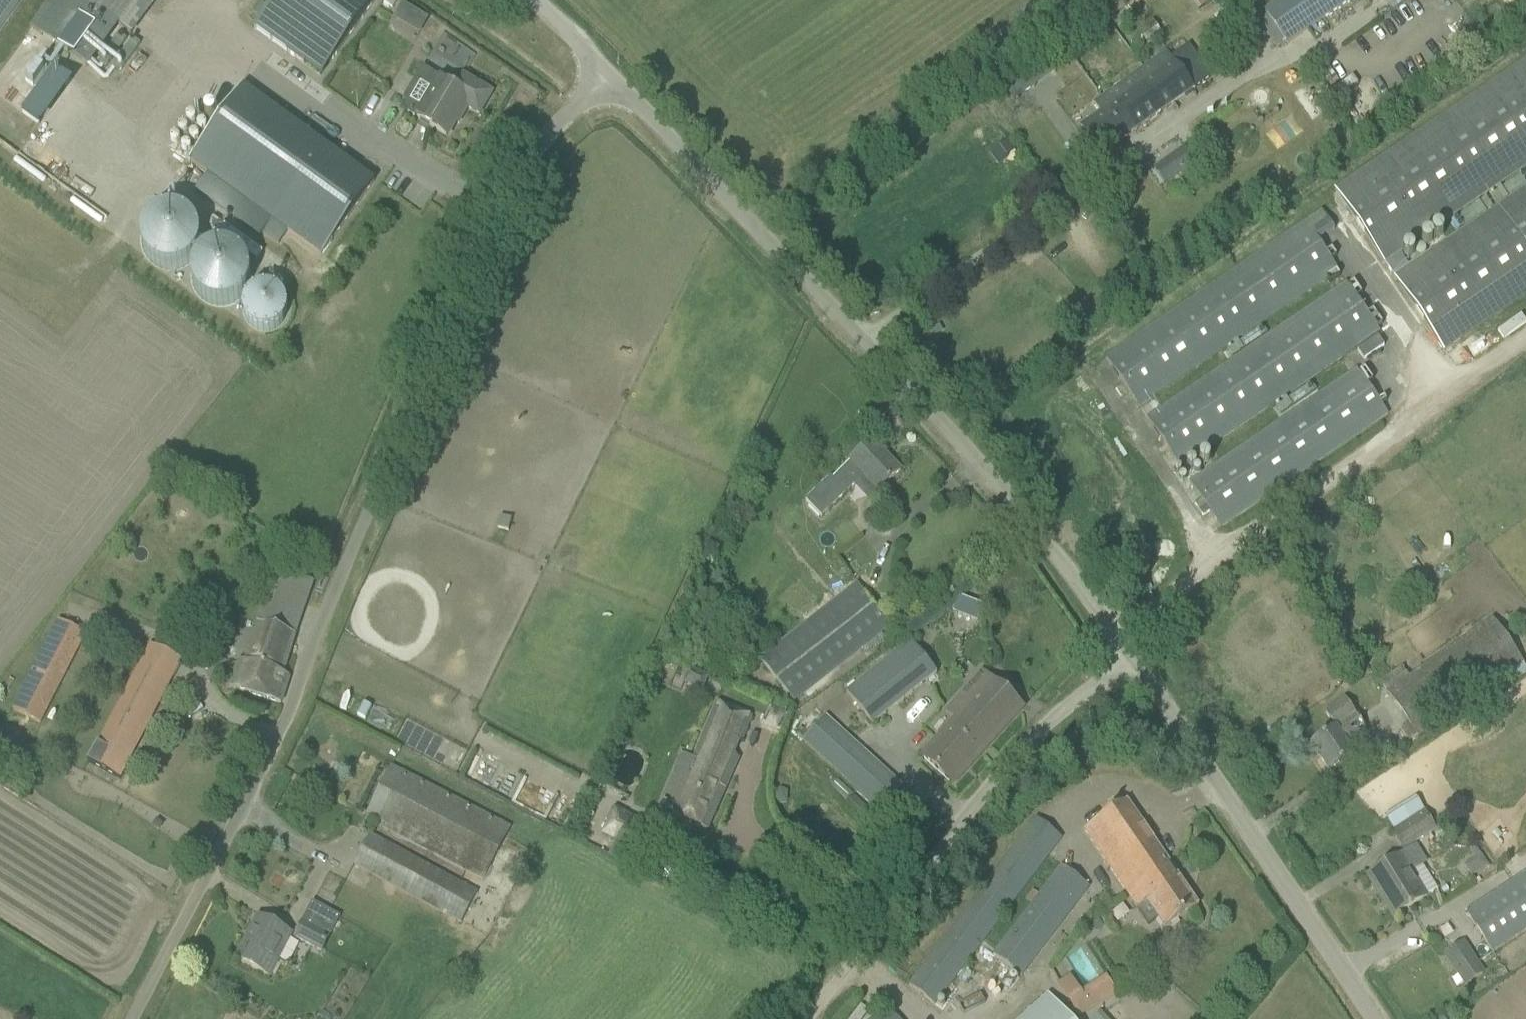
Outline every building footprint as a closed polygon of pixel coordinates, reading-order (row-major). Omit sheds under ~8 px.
[(25,0),(0,0),(0,35),(25,0)] [(30,27),(87,68),(118,25),(84,0),(50,0),(30,27)] [(254,29),(303,65),(320,77),(331,63),(376,0),(275,0),(254,29)] [(1265,10),(1289,45),(1354,0),(1280,0),(1265,10)] [(429,33),(435,17),(402,5),(396,21),(429,33)] [(1139,31),(1147,42),(1158,35),(1151,24),(1139,31)] [(1080,128),(1100,156),(1116,144),(1210,78),(1188,48),(1172,61),(1166,52),(1110,92),(1094,104),(1100,113),(1080,128)] [(1335,191),(1443,351),(1493,318),(1525,296),(1525,190),(1508,202),(1498,188),(1525,168),(1525,63),(1335,191)] [(455,88),(423,70),(417,81),(431,90),(413,118),(428,127),(446,137),(464,106),(479,116),(492,94),(462,76),(455,88)] [(49,127),(73,86),(52,73),(27,115),(49,127)] [(243,87),(190,160),(322,256),(375,182),(243,87)] [(994,161),(1013,149),(1007,139),(988,152),(994,161)] [(1171,158),(1181,172),(1193,163),(1183,149),(1171,158)] [(150,266),(219,257),(212,209),(144,218),(150,266)] [(1138,407),(1338,272),(1318,242),(1334,230),(1322,213),(1105,359),(1138,407)] [(298,288),(264,287),(266,251),(217,249),(214,299),(246,300),(244,325),(296,328),(298,288)] [(1179,467),(1378,331),(1346,284),(1147,420),(1179,467)] [(1480,333),(1459,348),(1467,358),(1488,343),(1480,333)] [(1220,528),(1386,415),(1356,371),(1190,484),(1220,528)] [(871,442),(857,456),(842,469),(832,480),(830,478),(805,502),(820,518),(856,483),(864,476),(879,492),(885,486),(900,472),(871,442)] [(1196,494),(1190,498),(1202,517),(1209,512),(1196,494)] [(280,704),(289,677),(282,675),(283,672),(292,645),(295,635),(313,583),(276,572),(246,660),(240,658),(231,688),(280,704)] [(794,704),(863,651),(867,655),(886,640),(883,636),(893,628),(859,584),(760,660),(794,704)] [(963,604),(958,609),(958,616),(971,617),(973,611),(970,605),(963,604)] [(1403,668),(1381,683),(1387,692),(1418,738),(1512,674),(1525,666),(1493,619),(1449,650),(1409,677),(1403,668)] [(88,635),(59,621),(13,710),(41,725),(88,635)] [(911,641),(847,692),(874,725),(927,683),(937,674),(911,641)] [(150,645),(89,762),(120,780),(181,662),(150,645)] [(688,673),(684,682),(703,690),(707,681),(688,673)] [(982,673),(949,710),(958,718),(922,758),(938,771),(953,785),(1021,709),(982,673)] [(1355,712),(1346,699),(1325,713),(1335,727),(1355,712)] [(737,755),(754,719),(721,704),(671,815),(706,831),(740,756),(737,755)] [(1329,774),(1353,758),(1356,756),(1348,745),(1368,731),(1356,714),(1336,729),(1311,746),(1329,774)] [(903,787),(889,774),(822,717),(801,741),(865,798),(880,812),(903,787)] [(391,768),(367,815),(383,824),(381,829),(481,880),(508,828),(391,768)] [(1125,801),(1082,830),(1149,926),(1158,920),(1165,929),(1198,907),(1125,801)] [(614,809),(601,834),(628,848),(641,823),(614,809)] [(1424,812),(1393,831),(1403,848),(1436,828),(1427,814),(1425,811),(1424,812)] [(1030,823),(1032,824),(908,986),(934,1005),(950,985),(1061,838),(1034,817),(1030,823)] [(355,866),(460,922),(476,892),(371,836),(355,866)] [(1393,918),(1425,898),(1410,873),(1425,863),(1415,848),(1368,878),(1393,918)] [(1481,856),(1465,866),(1472,877),(1488,868),(1481,856)] [(1091,889),(1062,866),(994,955),(1023,977),(1091,889)] [(1494,954),(1525,933),(1525,874),(1467,913),(1494,954)] [(322,954),(342,917),(314,903),(295,939),(322,954)] [(236,960),(254,969),(269,977),(290,935),(258,918),(236,960)] [(1465,985),(1482,974),(1462,944),(1445,955),(1465,985)] [(1091,1009),(1069,975),(1056,984),(1078,1017),(1091,1009)] [(1022,1018),(1070,1018),(1048,995),(1022,1018)] [(892,1014),(894,1013),(891,1009),(880,1018),(897,1018),(892,1014)]
